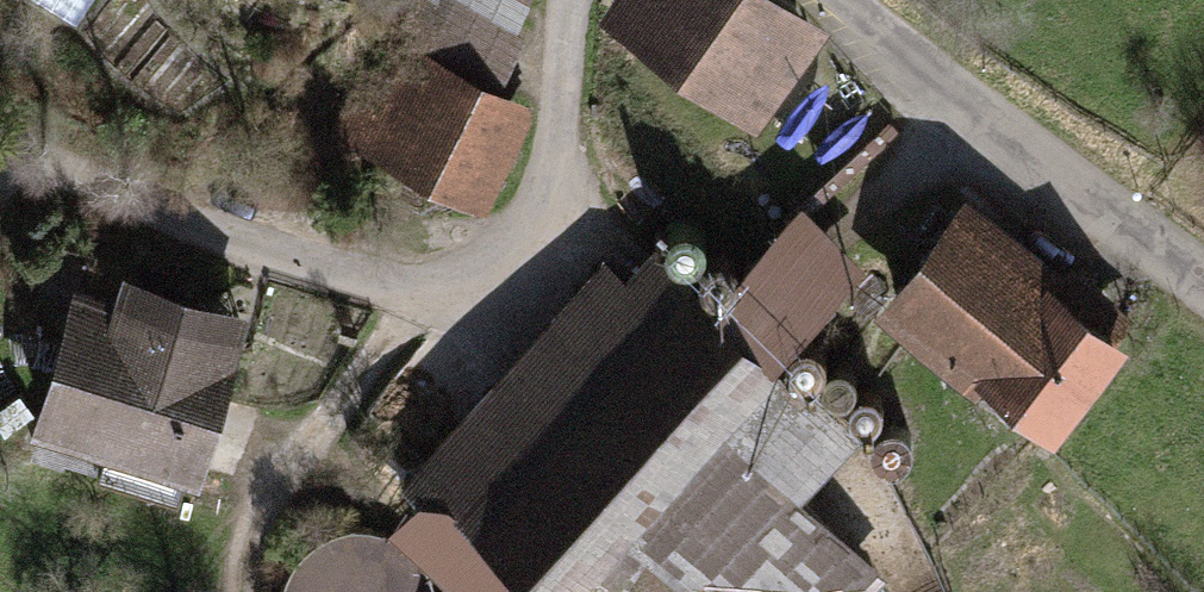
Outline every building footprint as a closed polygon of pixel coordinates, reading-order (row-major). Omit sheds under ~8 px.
[(76,16),(86,0),(50,0),(76,16)] [(373,76),(398,89),(414,57),(495,97),(526,33),(516,28),(530,0),(412,0),(373,76)] [(636,23),(653,0),(604,0),(636,23)] [(636,23),(732,93),(797,4),(792,0),(653,0),(636,23)] [(797,4),(732,93),(765,118),(830,28),(797,4)] [(495,97),(414,57),(398,89),(373,76),(348,125),(465,184),(506,103),(495,97)] [(959,213),(896,292),(1051,417),(1115,338),(959,213)] [(429,463),(411,518),(472,575),(491,591),(843,591),(866,567),(824,519),(773,471),(832,409),(684,272),(648,311),(621,286),(604,304),(631,329),(470,503),(429,463)] [(604,304),(621,286),(606,272),(429,463),(470,503),(631,329),(604,304)] [(119,311),(81,299),(43,418),(46,419),(103,437),(112,440),(187,463),(192,465),(234,333),(123,298),(119,311)] [(103,437),(46,419),(35,452),(92,469),(103,437)] [(187,463),(112,440),(102,472),(177,495),(187,463)] [(472,575),(460,591),(491,591),(472,575)]
